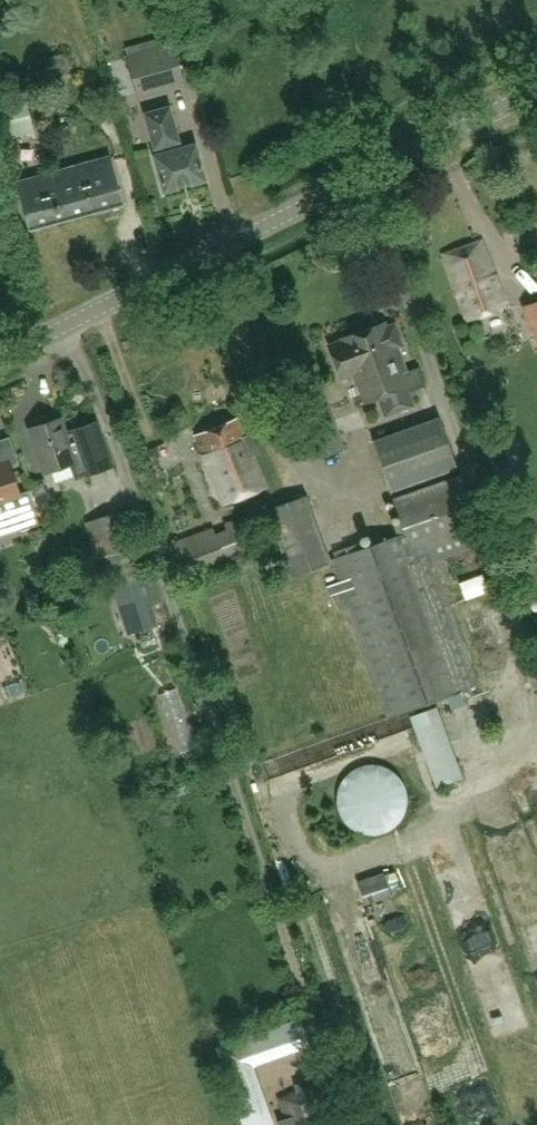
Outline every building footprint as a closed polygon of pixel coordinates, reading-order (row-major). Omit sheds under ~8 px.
[(175,46),(129,58),(138,88),(183,76),(175,46)] [(65,52),(44,57),(49,79),(71,73),(65,52)] [(181,143),(170,104),(143,111),(154,150),(163,147),(165,153),(155,156),(164,192),(204,182),(195,145),(179,150),(177,144),(181,143)] [(13,148),(8,131),(31,125),(26,105),(0,112),(0,151),(13,148)] [(100,160),(16,182),(28,229),(124,205),(113,162),(101,165),(100,160)] [(481,241),(443,255),(467,320),(505,306),(481,241)] [(523,307),(536,344),(536,301),(523,307)] [(384,322),(365,329),(376,360),(366,363),(369,372),(376,369),(379,379),(375,380),(377,384),(374,385),(378,395),(377,396),(385,417),(413,407),(402,374),(407,373),(399,348),(403,346),(395,322),(385,325),(384,322)] [(376,360),(365,329),(341,337),(342,340),(327,345),(339,379),(353,374),(362,401),(377,396),(378,395),(374,385),(377,384),(375,380),(379,379),(376,369),(369,372),(366,363),(376,360)] [(323,390),(288,403),(309,462),(344,450),(323,390)] [(439,417),(373,440),(391,491),(456,468),(439,417)] [(61,418),(29,429),(43,471),(76,460),(81,476),(111,466),(96,422),(65,432),(61,418)] [(237,418),(195,436),(223,503),(266,485),(253,454),(258,452),(250,434),(245,436),(237,418)] [(18,490),(8,459),(0,461),(0,536),(36,524),(25,488),(18,490)] [(395,536),(331,559),(338,581),(327,585),(330,595),(336,593),(341,609),(351,605),(388,716),(477,683),(428,548),(479,530),(459,475),(392,499),(411,551),(402,554),(395,536)] [(304,496),(267,510),(290,575),(328,561),(304,496)] [(88,520),(91,530),(99,558),(108,555),(132,633),(153,626),(128,547),(141,544),(129,507),(88,520)] [(212,525),(169,543),(184,583),(248,561),(233,520),(224,522),(225,529),(215,532),(212,525)] [(41,528),(29,532),(34,548),(46,544),(41,528)] [(488,590),(482,574),(459,582),(465,599),(488,590)] [(143,647),(157,643),(153,633),(140,637),(143,647)] [(516,693),(496,641),(472,650),(492,703),(516,693)] [(435,706),(409,716),(436,782),(460,773),(435,706)] [(403,817),(407,800),(404,785),(393,770),(376,763),(360,765),(344,776),(337,791),(337,808),(344,823),(358,833),(374,836),(391,829),(403,817)] [(364,851),(388,845),(386,835),(362,841),(364,851)] [(256,1035),(263,1055),(285,1047),(277,1027),(256,1035)] [(242,1115),(263,1108),(246,1061),(239,1041),(218,1048),(242,1115)] [(277,1120),(279,1124),(331,1124),(318,1085),(303,1090),(301,1085),(296,1087),(297,1092),(280,1098),(286,1117),(277,1120)]
